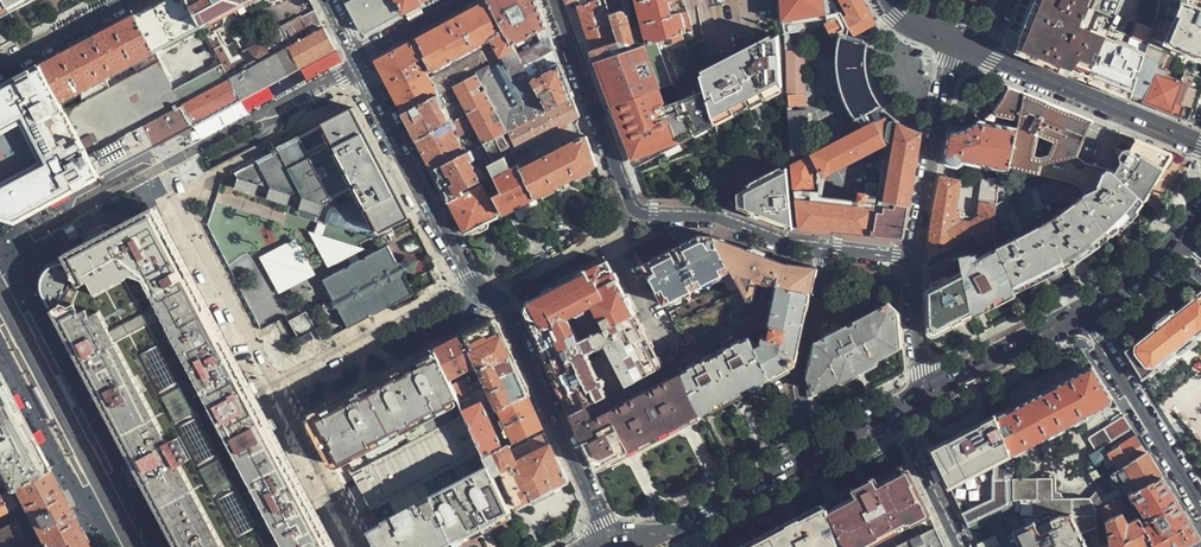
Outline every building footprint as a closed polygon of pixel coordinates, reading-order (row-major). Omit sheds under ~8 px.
[(12,10),(6,0),(0,0),(0,16),(12,10)] [(12,10),(30,0),(6,0),(12,10)] [(205,32),(189,0),(162,0),(148,8),(135,15),(155,53),(173,44),(175,47),(182,44),(183,45),(190,42),(190,40),(205,32)] [(253,0),(189,0),(205,32),(207,36),(223,27),(225,20),(223,17),(253,0)] [(398,0),(351,0),(346,3),(360,29),(369,32),(405,12),(398,0)] [(425,1),(425,0),(398,0),(405,12),(419,5),(425,1)] [(500,65),(479,75),(493,102),(508,132),(545,113),(522,67),(488,0),(461,15),(411,42),(427,74),(487,43),(500,65)] [(555,49),(551,36),(538,0),(489,0),(488,0),(522,67),(555,49)] [(620,42),(606,0),(598,0),(578,6),(587,28),(595,49),(620,42)] [(624,52),(643,46),(657,42),(671,37),(683,33),(692,30),(688,11),(685,11),(682,0),(606,0),(620,42),(624,52)] [(781,22),(827,14),(825,0),(780,0),(781,22)] [(846,14),(844,16),(854,36),(877,24),(864,0),(839,0),(846,14)] [(1105,40),(1078,28),(1089,0),(1039,0),(1023,40),(1017,52),(1052,66),(1088,81),(1105,40)] [(1136,13),(1139,15),(1137,23),(1152,30),(1162,0),(1140,0),(1136,13)] [(1151,36),(1200,57),(1200,2),(1194,0),(1162,0),(1152,30),(1151,36)] [(265,40),(271,52),(324,25),(316,10),(263,37),(265,40)] [(137,73),(159,61),(155,53),(135,15),(96,36),(43,65),(61,102),(77,93),(82,102),(110,87),(106,79),(133,65),(137,73)] [(1107,32),(1111,21),(1101,18),(1097,29),(1107,32)] [(289,47),(301,70),(338,51),(326,28),(289,47)] [(671,37),(657,42),(672,82),(701,73),(692,30),(683,33),(685,39),(673,42),(671,37)] [(683,33),(671,37),(673,42),(685,39),(683,33)] [(782,86),(779,35),(772,38),(771,35),(702,71),(704,75),(702,76),(714,122),(782,86)] [(795,199),(798,228),(904,240),(923,132),(910,126),(907,125),(897,121),(885,110),(879,101),(874,92),(871,84),(869,76),(867,68),(867,55),(868,43),(840,35),(837,49),(836,60),(837,73),(839,85),(841,94),(845,103),(849,111),(855,121),(858,120),(862,127),(874,121),(887,146),(886,147),(879,184),(875,203),(874,207),(821,201),(795,199)] [(227,75),(245,66),(271,52),(265,40),(243,51),(238,41),(227,47),(226,44),(214,50),(226,71),(227,75)] [(1131,98),(1145,56),(1105,40),(1088,81),(1111,90),(1131,98)] [(404,113),(438,96),(427,74),(411,42),(377,61),(391,88),(404,113)] [(597,60),(624,52),(620,42),(595,49),(588,52),(591,62),(597,60)] [(672,82),(657,42),(643,46),(658,88),(672,82)] [(1148,43),(1145,56),(1131,98),(1187,119),(1200,88),(1200,77),(1197,76),(1185,70),(1180,81),(1175,79),(1175,78),(1163,72),(1171,53),(1148,43)] [(658,88),(643,46),(624,52),(597,60),(605,80),(613,104),(619,102),(658,88)] [(247,69),(259,92),(301,70),(289,47),(247,69)] [(565,76),(555,49),(522,67),(545,113),(573,98),(565,76)] [(806,50),(786,50),(786,95),(788,96),(788,107),(806,106),(806,50)] [(182,105),(178,96),(159,61),(137,73),(110,87),(82,102),(66,111),(61,102),(43,65),(36,68),(0,88),(0,213),(3,218),(11,220),(18,221),(193,126),(182,105)] [(241,101),(259,92),(247,69),(245,66),(227,75),(230,80),(241,101)] [(230,80),(227,75),(226,71),(219,75),(224,84),(230,80)] [(658,88),(619,102),(625,119),(620,121),(623,131),(635,162),(714,122),(702,76),(701,73),(672,82),(658,88)] [(416,136),(419,141),(451,124),(445,110),(462,100),(470,114),(493,102),(479,75),(438,96),(404,113),(416,136)] [(218,113),(241,101),(230,80),(224,84),(199,96),(182,105),(193,126),(218,113)] [(178,96),(182,105),(199,96),(195,87),(178,96)] [(998,118),(1019,126),(1025,94),(1010,88),(1005,97),(999,106),(995,111),(998,118)] [(1010,169),(1040,176),(1044,165),(1078,157),(1092,122),(1059,108),(1025,94),(1019,126),(1010,169)] [(580,116),(573,98),(545,113),(508,132),(503,134),(536,199),(564,184),(597,166),(587,137),(525,169),(522,162),(528,159),(522,146),(580,116)] [(476,127),(485,143),(503,134),(508,132),(493,102),(470,114),(451,124),(419,141),(430,162),(434,170),(466,153),(458,137),(476,127)] [(619,102),(613,104),(620,121),(625,119),(619,102)] [(413,218),(355,109),(324,126),(359,191),(382,234),(413,218)] [(808,110),(787,111),(790,156),(814,155),(811,113),(808,113),(808,110)] [(1010,169),(1019,126),(998,118),(995,111),(986,119),(975,124),(951,134),(946,158),(950,165),(960,167),(965,162),(1000,169),(1000,176),(1009,177),(1010,169)] [(887,146),(874,121),(862,127),(811,154),(822,175),(823,179),(827,177),(886,147),(887,146)] [(359,191),(324,126),(315,130),(309,134),(310,135),(312,138),(302,143),(300,140),(300,139),(279,151),(280,153),(260,164),(260,165),(238,175),(242,183),(240,188),(262,194),(263,190),(275,194),(274,197),(294,203),(295,200),(307,203),(306,207),(327,213),(328,209),(328,208),(359,191)] [(503,134),(485,143),(472,150),(486,177),(489,182),(505,214),(514,209),(519,221),(542,210),(536,199),(503,134)] [(310,135),(300,140),(302,143),(312,138),(310,135)] [(1112,174),(1144,202),(1159,179),(1172,159),(1172,158),(1172,155),(1138,140),(1132,151),(1130,150),(1124,152),(1120,158),(1121,162),(1118,168),(1116,167),(1112,174)] [(486,177),(472,150),(466,153),(434,170),(442,186),(449,200),(450,202),(470,191),(468,187),(486,177)] [(810,154),(790,164),(792,190),(795,190),(815,188),(810,154)] [(793,229),(787,166),(783,168),(781,166),(748,184),(749,187),(738,193),(738,207),(750,211),(749,215),(778,225),(786,228),(787,226),(793,229)] [(1102,186),(1085,196),(1091,206),(1097,221),(1108,236),(1128,219),(1144,202),(1112,174),(1109,171),(1105,179),(1102,186)] [(795,199),(821,201),(874,207),(875,203),(879,184),(866,182),(865,192),(858,191),(857,200),(822,196),(827,177),(823,179),(822,175),(818,191),(795,190),(795,199)] [(998,204),(1000,182),(984,178),(977,205),(979,206),(977,214),(970,220),(961,218),(962,215),(953,212),(960,182),(947,179),(942,177),(934,209),(929,258),(975,233),(988,226),(994,223),(996,211),(998,204)] [(494,220),(505,214),(489,182),(470,191),(450,202),(466,233),(473,230),(474,232),(480,233),(492,226),(494,220)] [(328,208),(328,209),(335,211),(334,216),(376,237),(382,234),(359,191),(328,208)] [(1021,237),(998,248),(1016,292),(1042,279),(1055,272),(1081,256),(1095,246),(1108,236),(1097,221),(1091,206),(1085,196),(1068,209),(1051,220),(1021,237)] [(993,224),(994,225),(1008,220),(1004,202),(998,204),(996,211),(994,223),(993,224)] [(46,295),(57,317),(125,445),(155,503),(179,546),(335,546),(271,424),(254,391),(248,381),(156,207),(57,261),(49,265),(44,273),(43,283),(43,287),(46,295)] [(327,213),(306,207),(305,211),(333,219),(334,216),(335,211),(328,209),(327,213)] [(1016,292),(998,248),(997,244),(994,232),(994,225),(993,224),(994,223),(988,226),(975,233),(980,246),(978,247),(981,258),(978,259),(976,252),(960,256),(972,315),(982,310),(1016,292)] [(327,225),(325,236),(361,242),(363,231),(327,225)] [(331,270),(368,249),(311,233),(331,270)] [(712,235),(700,235),(681,245),(642,264),(663,305),(671,301),(676,302),(691,294),(692,290),(701,286),(706,287),(722,278),(723,274),(731,271),(712,235)] [(676,326),(673,328),(680,344),(707,330),(723,322),(727,320),(728,321),(735,318),(734,316),(751,307),(749,303),(752,301),(755,297),(756,295),(758,290),(758,287),(756,281),(776,287),(807,293),(811,293),(816,267),(785,264),(772,258),(712,235),(731,271),(742,293),(721,303),(717,302),(710,305),(710,309),(705,312),(701,310),(693,314),(693,318),(687,321),(683,319),(677,322),(676,326)] [(418,237),(405,245),(411,256),(424,249),(418,237)] [(283,296),(319,276),(299,240),(263,260),(283,296)] [(390,246),(389,247),(372,256),(369,258),(370,260),(365,260),(351,267),(348,271),(348,269),(344,271),(324,282),(334,298),(341,301),(344,307),(342,313),(351,330),(374,318),(373,316),(378,315),(381,314),(390,309),(398,300),(398,294),(402,292),(406,300),(415,295),(416,295),(408,279),(411,267),(414,268),(415,265),(412,264),(413,259),(408,257),(406,257),(404,265),(399,264),(390,246)] [(527,258),(522,248),(508,256),(512,265),(527,258)] [(960,321),(972,315),(960,256),(959,252),(928,269),(928,277),(932,278),(932,283),(931,287),(927,289),(929,337),(931,338),(960,321)] [(582,342),(573,323),(590,313),(599,332),(635,313),(608,261),(555,287),(530,301),(526,316),(547,360),(582,342)] [(427,289),(435,285),(439,283),(437,280),(433,272),(421,278),(427,289)] [(847,277),(830,275),(818,323),(840,312),(842,302),(847,303),(848,295),(844,294),(847,277)] [(751,349),(768,381),(790,369),(794,365),(797,362),(807,309),(804,305),(807,293),(776,287),(771,305),(764,332),(769,331),(767,341),(751,349)] [(1173,311),(1172,310),(1163,318),(1153,325),(1154,327),(1124,350),(1142,379),(1154,371),(1159,377),(1200,344),(1200,290),(1173,311)] [(398,300),(390,309),(400,303),(406,300),(402,292),(398,294),(398,300)] [(702,336),(681,347),(682,349),(687,346),(692,356),(741,331),(746,340),(764,332),(771,305),(762,302),(759,313),(751,317),(752,320),(739,326),(736,329),(733,323),(726,327),(709,335),(703,339),(702,336)] [(860,318),(813,343),(807,372),(808,399),(812,397),(817,394),(815,392),(820,388),(839,378),(840,380),(858,370),(877,359),(877,357),(900,345),(898,314),(889,304),(887,305),(860,318)] [(324,313),(332,316),(326,305),(324,313)] [(853,306),(840,312),(818,323),(813,343),(860,318),(853,306)] [(309,313),(292,322),(300,340),(318,331),(309,313)] [(599,332),(591,337),(597,348),(607,342),(629,384),(662,367),(641,324),(635,313),(599,332)] [(300,340),(292,322),(289,317),(283,320),(294,343),(300,340)] [(727,320),(723,322),(726,327),(733,323),(736,329),(739,326),(738,324),(736,319),(735,318),(728,321),(727,320)] [(466,334),(479,364),(482,369),(511,354),(504,337),(495,319),(466,334)] [(707,330),(680,344),(681,347),(702,336),(703,339),(709,335),(707,330)] [(449,380),(479,364),(466,334),(453,341),(436,350),(449,380)] [(550,367),(572,414),(587,407),(607,395),(586,353),(597,348),(591,337),(582,342),(547,360),(550,367)] [(758,386),(768,381),(751,349),(746,340),(679,375),(700,416),(710,411),(709,408),(738,393),(757,384),(758,386)] [(687,346),(682,349),(687,359),(692,356),(687,346)] [(453,386),(449,380),(436,350),(405,366),(368,385),(317,412),(315,419),(313,427),(334,466),(344,461),(459,401),(453,386)] [(511,354),(482,369),(501,409),(530,395),(520,373),(511,354)] [(1109,405),(1113,399),(1092,367),(1056,385),(1055,384),(1048,387),(1041,391),(1042,393),(1009,410),(1008,409),(995,415),(1011,457),(1109,405)] [(679,375),(595,420),(587,407),(572,414),(585,444),(594,464),(603,465),(622,456),(630,452),(637,449),(680,427),(686,423),(700,416),(679,375)] [(7,490),(48,467),(19,411),(0,376),(0,493),(7,490)] [(464,381),(453,386),(459,401),(464,412),(476,406),(464,381)] [(538,412),(530,395),(501,409),(516,442),(545,428),(538,412)] [(377,525),(490,466),(487,459),(464,412),(459,401),(344,461),(361,493),(377,525)] [(476,406),(464,412),(487,459),(508,447),(487,401),(476,406)] [(991,466),(1011,457),(995,415),(986,420),(964,431),(931,449),(949,487),(991,466)] [(1110,473),(1146,452),(1136,436),(1123,416),(1088,439),(1095,451),(1089,454),(1090,472),(1097,488),(1110,480),(1109,478),(1110,473)] [(487,459),(490,466),(506,499),(513,495),(519,507),(545,495),(570,482),(556,451),(547,432),(512,450),(511,446),(508,447),(487,459)] [(1130,493),(1161,476),(1146,452),(1110,473),(1117,484),(1120,482),(1123,487),(1119,489),(1123,497),(1130,493)] [(1011,479),(1011,457),(991,466),(993,500),(1012,492),(1011,479)] [(929,514),(905,464),(872,481),(826,506),(839,546),(864,546),(929,514)] [(484,527),(512,513),(506,499),(490,466),(377,525),(370,528),(369,534),(376,546),(446,546),(484,527)] [(991,466),(949,487),(962,513),(977,506),(993,500),(991,466)] [(7,490),(16,504),(21,501),(45,545),(46,546),(91,546),(74,516),(48,467),(7,490)] [(1110,480),(1097,488),(1085,499),(1060,500),(1060,497),(1059,495),(1057,494),(1054,494),(1054,480),(1051,477),(1036,476),(1036,479),(1011,479),(1012,492),(1012,508),(1012,513),(1095,512),(1120,499),(1123,497),(1119,489),(1116,486),(1113,484),(1110,480)] [(1161,476),(1130,493),(1149,523),(1143,526),(1153,546),(1180,546),(1200,537),(1181,507),(1161,476)] [(7,490),(0,493),(0,513),(16,504),(7,490)] [(1012,508),(1012,492),(993,500),(999,513),(1006,511),(1012,508)] [(1120,499),(1095,512),(1097,525),(1106,520),(1126,509),(1120,499)] [(999,513),(993,500),(977,506),(983,520),(999,513)] [(826,506),(798,520),(771,535),(777,546),(839,546),(826,506)] [(968,526),(983,520),(977,506),(962,513),(968,526)] [(1143,526),(1132,506),(1126,509),(1106,520),(1109,544),(1102,545),(1102,541),(1098,541),(1099,546),(1153,546),(1143,526)] [(1012,508),(1006,511),(1016,530),(1014,532),(1016,535),(1016,536),(1015,538),(1020,546),(1088,546),(1080,533),(1088,529),(1095,546),(1099,546),(1098,541),(1097,525),(1095,512),(1012,513),(1012,508)] [(935,527),(929,514),(864,546),(895,546),(935,527)] [(23,536),(17,526),(20,524),(18,522),(0,531),(0,546),(2,546),(23,536)] [(935,527),(895,546),(945,546),(935,527)] [(771,535),(747,546),(777,546),(771,535)] [(977,544),(978,546),(999,546),(994,536),(977,544)]
